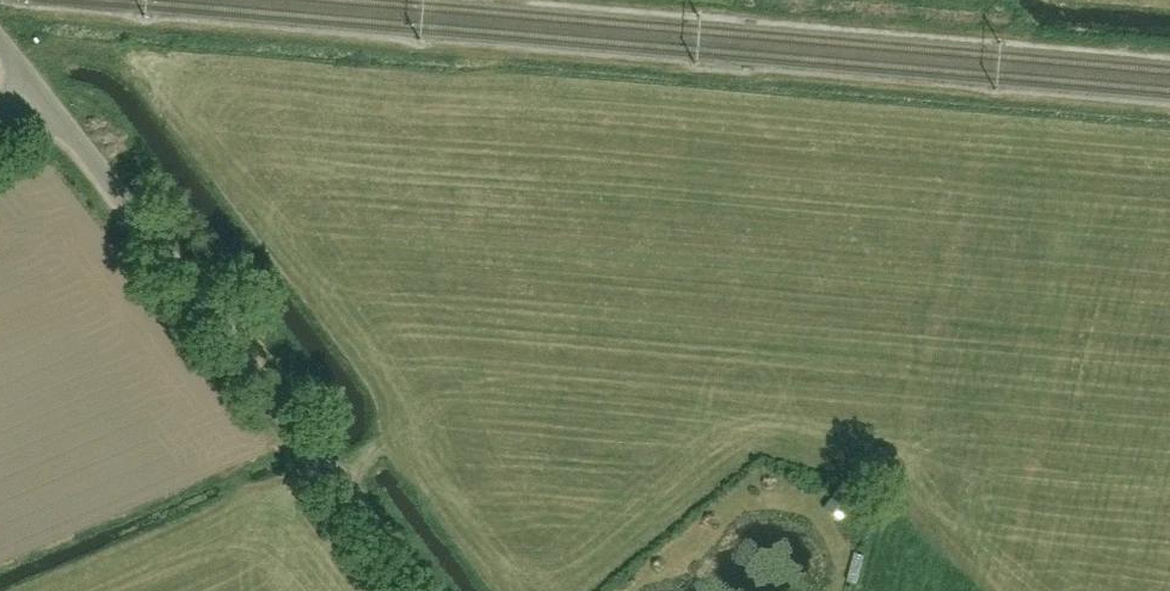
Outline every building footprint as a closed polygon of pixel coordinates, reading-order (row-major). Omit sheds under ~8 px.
[(840,486),(824,508),(840,520),(856,497),(840,486)]
